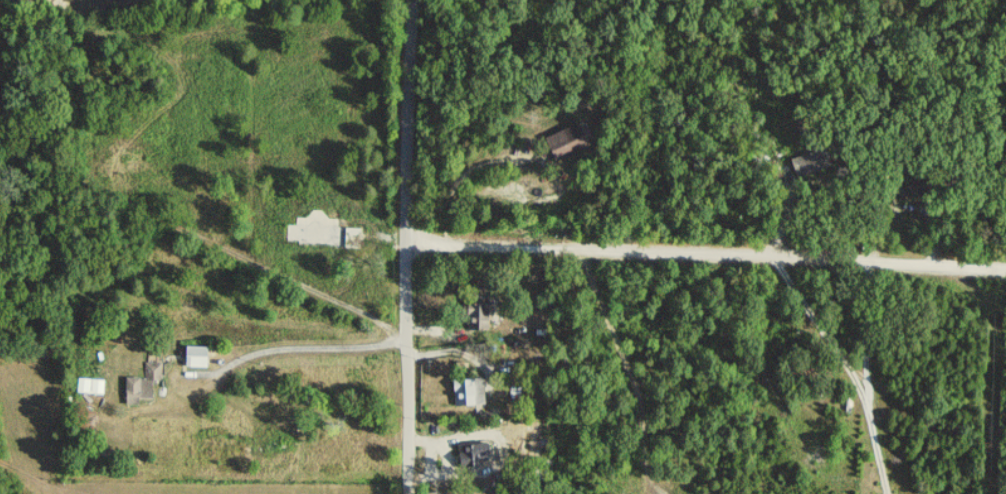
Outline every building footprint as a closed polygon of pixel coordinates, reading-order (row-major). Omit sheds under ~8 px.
[(543,139),(554,162),(588,147),(577,124),(543,139)] [(789,160),(795,180),(827,170),(821,151),(789,160)] [(486,306),(465,305),(464,331),(485,332),(486,306)] [(205,368),(205,348),(183,347),(183,368),(205,368)] [(138,378),(124,379),(125,406),(138,406),(138,378)] [(483,406),(482,381),(451,382),(452,407),(483,406)] [(459,472),(488,467),(484,444),(455,448),(459,472)]
